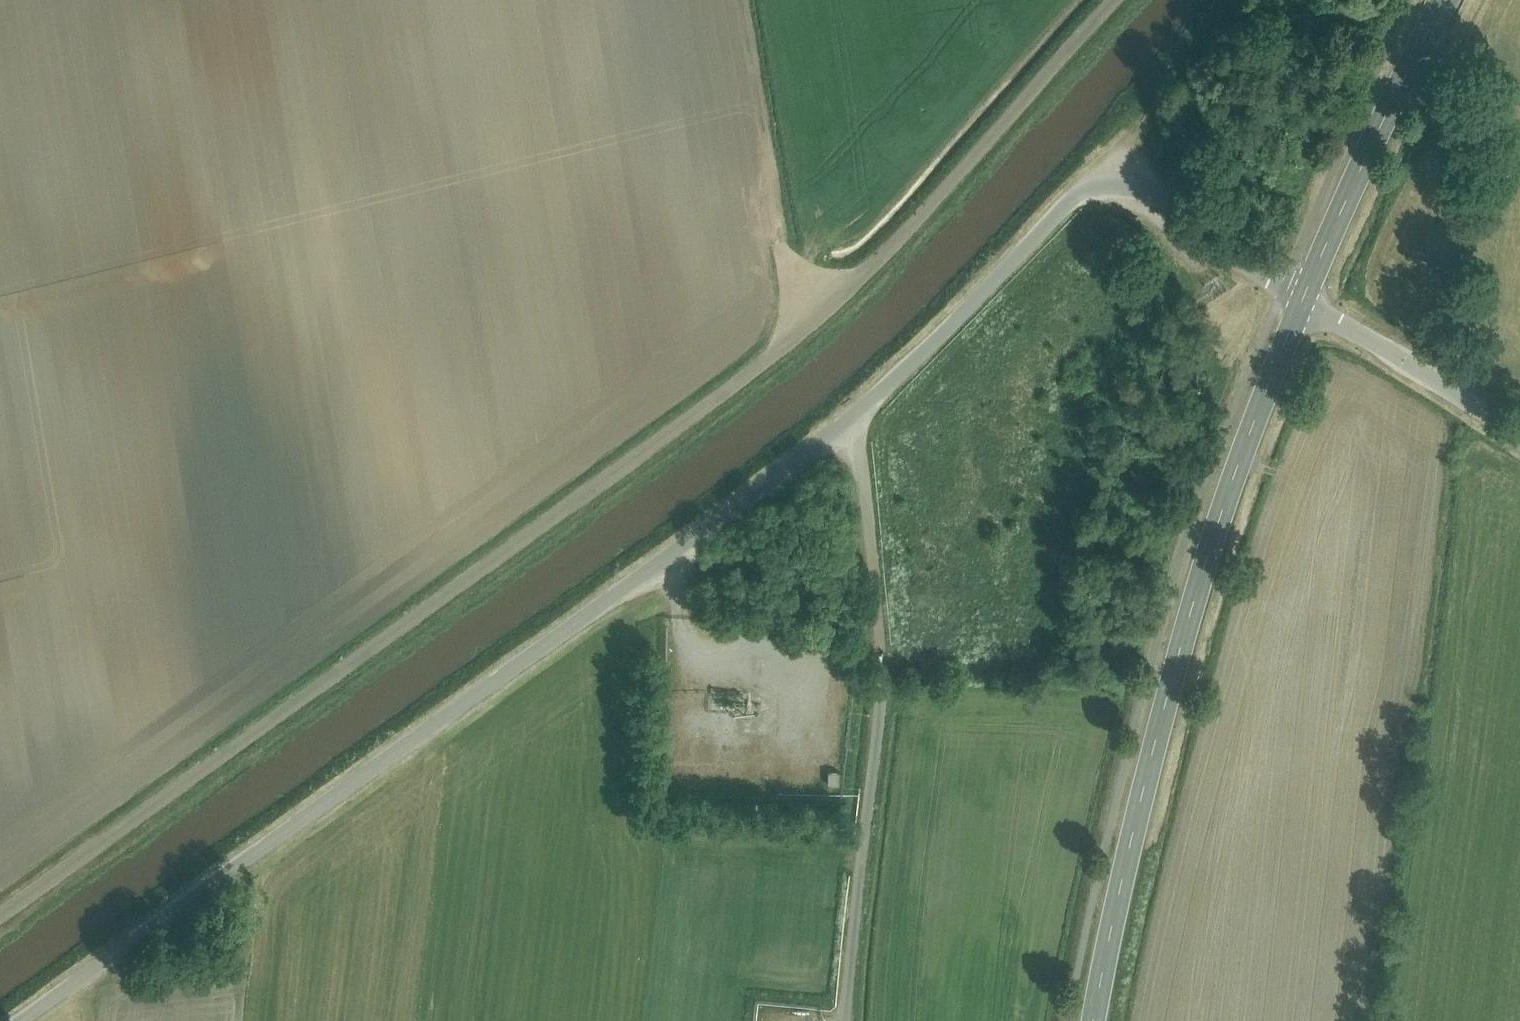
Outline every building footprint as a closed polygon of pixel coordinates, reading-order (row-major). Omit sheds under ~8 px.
[(824,792),(840,794),(843,765),(827,764),(824,792)]
